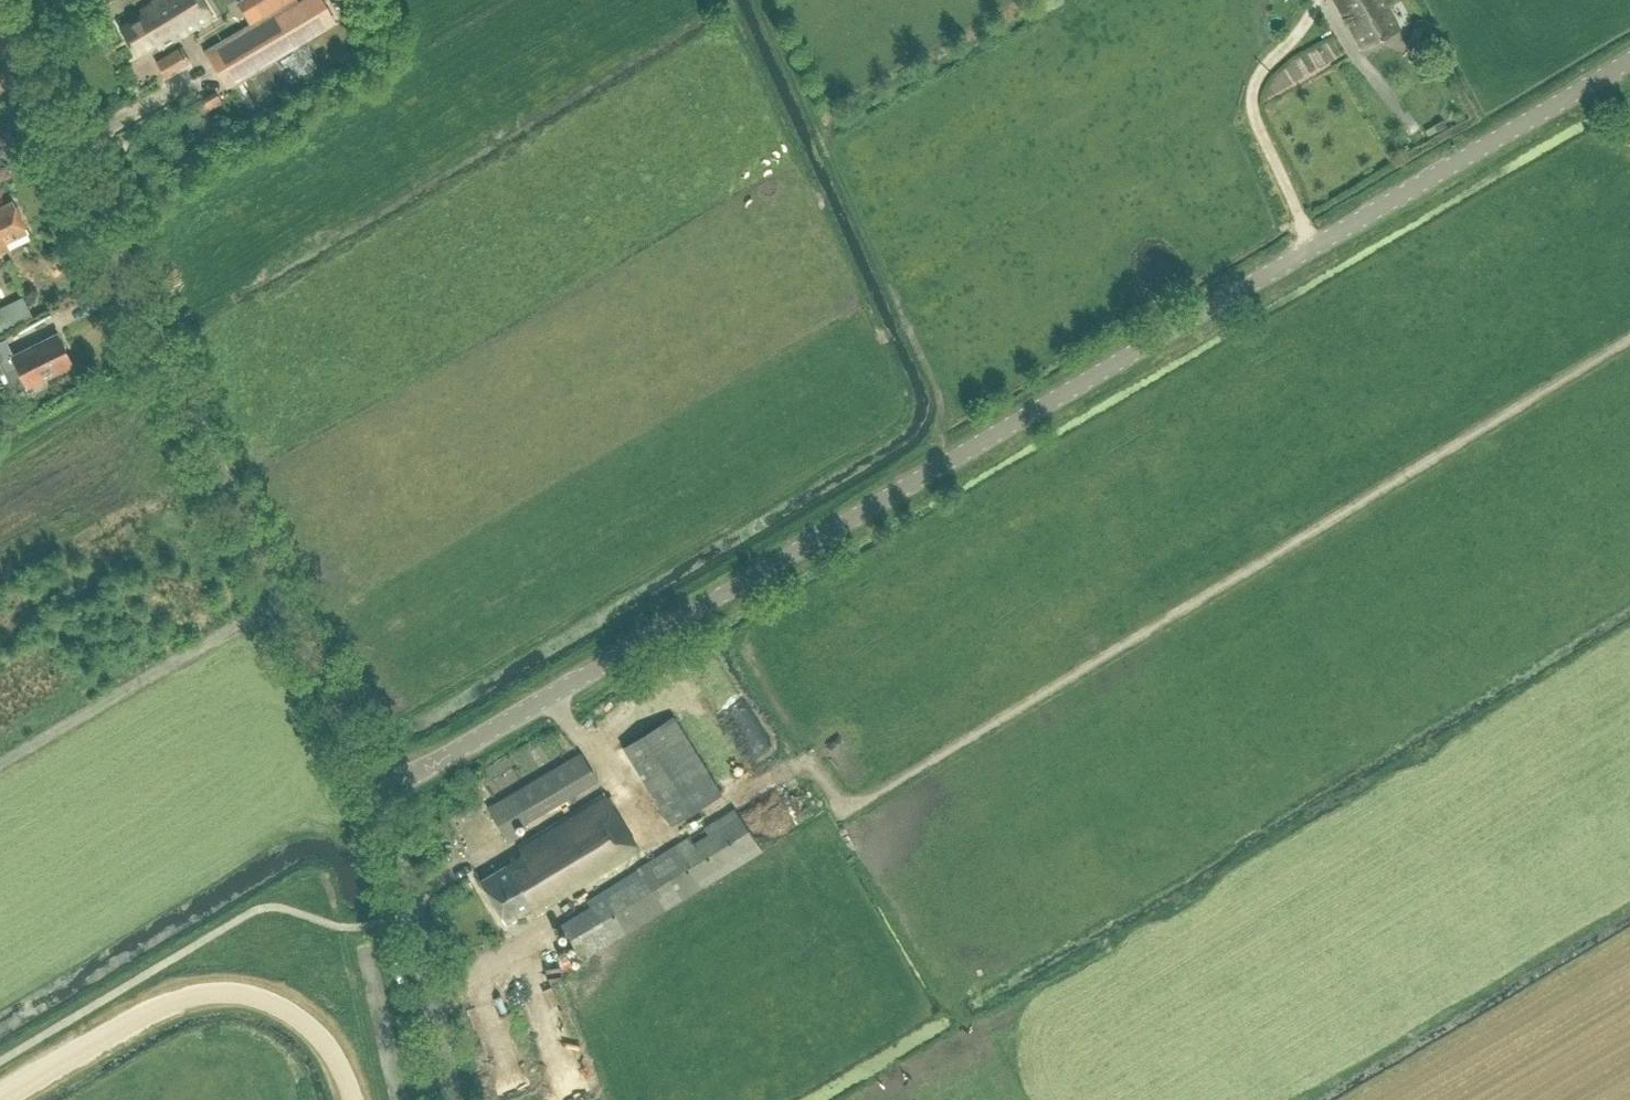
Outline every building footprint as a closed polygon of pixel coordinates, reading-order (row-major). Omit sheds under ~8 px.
[(212,17),(202,0),(154,0),(151,1),(155,7),(120,27),(136,54),(158,41),(162,47),(212,17)] [(213,65),(221,79),(228,89),(319,34),(298,0),(239,0),(237,1),(252,27),(206,54),(213,65)] [(1398,29),(1386,8),(1388,6),(1385,0),(1335,0),(1362,49),(1398,29)] [(170,75),(197,61),(189,46),(162,60),(170,75)] [(212,112),(229,102),(221,87),(203,97),(212,112)] [(1,255),(0,254),(10,249),(6,242),(28,232),(13,200),(0,206),(0,255),(1,255)] [(5,339),(0,341),(0,364),(14,393),(26,387),(44,379),(43,377),(72,362),(58,334),(35,345),(34,343),(13,354),(5,339)] [(622,747),(670,825),(721,793),(673,716),(622,747)] [(554,802),(567,793),(595,777),(579,752),(489,806),(503,831),(554,802)] [(535,913),(638,851),(603,792),(517,844),(522,853),(479,880),(505,923),(531,907),(535,913)] [(581,961),(762,851),(734,807),(675,843),(637,867),(642,875),(560,924),(569,940),(581,961)]
